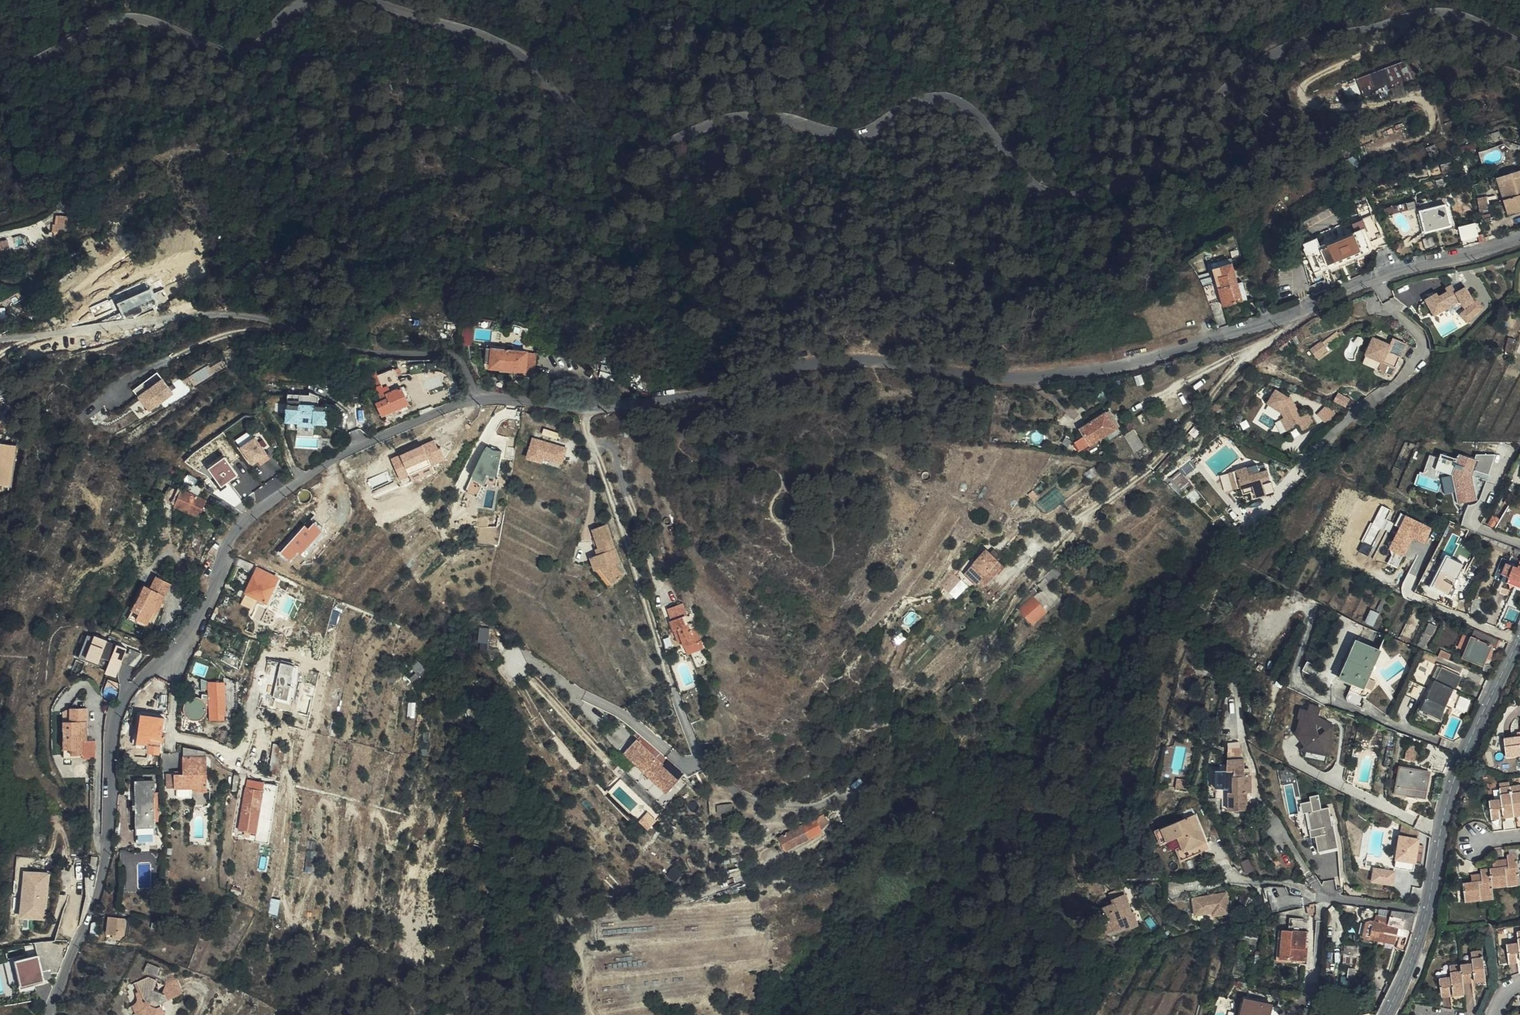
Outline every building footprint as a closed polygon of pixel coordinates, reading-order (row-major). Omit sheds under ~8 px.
[(1406,61),(1358,78),(1365,96),(1413,78),(1406,61)] [(1469,159),(1458,161),(1459,171),(1470,169),(1469,159)] [(1519,171),(1492,180),(1504,216),(1519,210),(1519,172),(1519,171)] [(1445,184),(1443,177),(1435,180),(1437,186),(1445,184)] [(1484,196),(1476,198),(1479,214),(1488,213),(1484,196)] [(1420,212),(1425,233),(1450,226),(1445,207),(1445,205),(1420,212)] [(1449,206),(1445,207),(1450,226),(1453,225),(1449,206)] [(1364,218),(1371,236),(1380,233),(1373,214),(1364,218)] [(72,238),(74,220),(65,219),(63,225),(61,225),(56,225),(55,235),(72,238)] [(1458,228),(1461,239),(1469,237),(1477,236),(1474,224),(1458,228)] [(1369,248),(1363,235),(1369,233),(1366,225),(1353,231),(1355,235),(1320,249),(1317,243),(1305,248),(1308,257),(1315,255),(1326,279),(1334,276),(1328,264),(1369,248)] [(7,253),(0,254),(0,263),(8,261),(7,253)] [(1212,265),(1213,269),(1232,263),(1231,260),(1212,265)] [(1233,304),(1243,301),(1238,283),(1232,263),(1213,269),(1224,307),(1233,304)] [(1238,283),(1243,301),(1247,299),(1242,282),(1238,283)] [(1212,285),(1205,287),(1209,302),(1216,300),(1212,285)] [(1424,300),(1431,312),(1441,306),(1443,310),(1459,300),(1464,309),(1459,314),(1466,322),(1481,308),(1474,301),(1473,302),(1464,287),(1455,293),(1451,285),(1444,289),(1446,292),(1438,297),(1436,294),(1424,300)] [(118,299),(123,316),(159,307),(154,289),(118,299)] [(1441,306),(1431,312),(1433,315),(1443,310),(1441,306)] [(463,323),(462,339),(472,339),(473,324),(463,323)] [(1510,354),(1515,340),(1508,338),(1503,352),(1510,354)] [(1371,339),(1363,356),(1375,362),(1379,364),(1376,372),(1388,378),(1397,359),(1398,360),(1404,346),(1390,340),(1387,347),(1371,339)] [(1319,359),(1329,352),(1322,341),(1311,347),(1319,359)] [(527,371),(528,353),(513,351),(513,345),(507,345),(507,351),(492,349),(491,368),(527,371)] [(222,357),(192,376),(198,385),(228,365),(222,357)] [(407,402),(392,369),(376,376),(387,398),(376,404),(382,416),(398,408),(397,406),(407,402)] [(160,371),(134,387),(147,410),(174,395),(160,371)] [(1300,416),(1293,404),(1290,406),(1286,403),(1288,399),(1275,390),(1267,404),(1281,413),(1284,417),(1280,419),(1286,431),(1297,426),(1301,433),(1314,426),(1307,413),(1300,416)] [(327,424),(327,398),(309,392),(309,395),(287,395),(287,423),(298,423),(298,427),(316,427),(316,423),(327,424)] [(1339,392),(1336,400),(1347,406),(1351,399),(1339,392)] [(1318,414),(1328,424),(1338,415),(1329,405),(1318,414)] [(1083,437),(1081,438),(1071,444),(1077,453),(1087,446),(1115,429),(1118,427),(1109,412),(1106,414),(1079,431),(1083,437)] [(1146,446),(1136,428),(1126,434),(1136,452),(1146,446)] [(268,453),(256,435),(241,446),(253,463),(268,453)] [(564,463),(569,447),(534,436),(528,458),(543,463),(545,457),(564,463)] [(435,439),(392,458),(401,478),(410,474),(413,481),(436,471),(433,464),(446,458),(442,447),(439,448),(435,439)] [(2,446),(0,463),(0,486),(4,486),(14,488),(19,449),(2,446)] [(498,484),(503,451),(495,449),(488,446),(467,491),(478,496),(483,484),(488,486),(490,483),(498,484)] [(1489,475),(1496,454),(1477,454),(1475,459),(1460,454),(1458,460),(1441,454),(1439,459),(1436,468),(1445,471),(1452,474),(1455,492),(1458,492),(1460,503),(1477,500),(1473,476),(1474,470),(1489,475)] [(239,473),(226,455),(210,466),(222,485),(239,473)] [(1436,468),(1439,459),(1430,455),(1424,473),(1420,472),(1420,473),(1437,480),(1438,478),(1441,479),(1441,481),(1445,471),(1436,468)] [(1256,465),(1234,471),(1240,488),(1242,495),(1249,492),(1251,499),(1265,495),(1260,481),(1268,479),(1266,471),(1258,473),(1256,465)] [(1233,490),(1240,488),(1234,471),(1228,473),(1233,490)] [(203,499),(179,488),(171,506),(195,519),(203,499)] [(1515,496),(1508,493),(1506,497),(1513,501),(1515,496)] [(1425,542),(1432,527),(1402,512),(1397,524),(1402,526),(1391,548),(1405,555),(1414,536),(1425,542)] [(1499,519),(1493,515),(1487,523),(1493,527),(1499,519)] [(306,524),(282,551),(291,559),(299,550),(302,553),(323,529),(315,522),(310,528),(306,524)] [(617,564),(622,562),(608,524),(595,529),(601,548),(603,547),(604,552),(592,556),(596,568),(612,587),(626,576),(617,564)] [(191,549),(197,545),(200,539),(194,536),(188,548),(191,549)] [(986,552),(968,572),(980,583),(986,588),(997,576),(1002,570),(1004,568),(995,561),(991,557),(986,552)] [(1452,597),(1468,565),(1454,559),(1447,556),(1432,586),(1438,589),(1433,599),(1440,603),(1441,600),(1446,603),(1449,596),(1452,597)] [(559,559),(556,565),(561,574),(568,571),(562,558),(559,559)] [(1508,563),(1503,574),(1514,578),(1519,580),(1519,563),(1518,567),(1508,563)] [(268,601),(279,578),(259,568),(247,591),(268,601)] [(1050,583),(1059,574),(1054,568),(1044,577),(1045,578),(1050,583)] [(980,583),(968,572),(963,578),(975,588),(980,583)] [(135,603),(131,611),(137,615),(135,618),(146,624),(152,613),(156,614),(161,606),(160,606),(171,584),(158,577),(151,589),(145,585),(141,593),(142,594),(137,603),(135,603)] [(1050,583),(1045,578),(1037,586),(1040,590),(1020,609),(1033,623),(1047,610),(1044,607),(1057,595),(1048,585),(1050,583)] [(1519,586),(1519,580),(1514,578),(1512,583),(1519,586)] [(1060,598),(1057,595),(1044,607),(1047,610),(1060,598)] [(670,621),(673,631),(678,629),(683,640),(685,646),(701,640),(693,619),(684,622),(682,617),(687,616),(683,604),(668,609),(672,621),(670,621)] [(137,615),(131,611),(126,619),(147,631),(156,614),(152,613),(146,624),(135,618),(137,615)] [(1424,648),(1430,634),(1432,635),(1436,626),(1429,623),(1425,632),(1423,631),(1417,645),(1424,648)] [(481,627),(480,641),(489,642),(491,628),(481,627)] [(1494,645),(1498,637),(1476,628),(1472,636),(1492,644),(1494,645)] [(674,634),(677,642),(683,640),(678,629),(673,631),(674,634)] [(677,642),(674,634),(664,637),(670,653),(680,649),(677,642)] [(1459,645),(1466,648),(1472,637),(1464,634),(1459,645)] [(1492,644),(1472,636),(1472,637),(1466,648),(1463,655),(1483,664),(1492,644)] [(701,640),(685,646),(687,653),(703,647),(701,640)] [(1355,640),(1340,674),(1353,680),(1361,684),(1365,674),(1362,673),(1364,668),(1367,670),(1376,649),(1355,640)] [(116,655),(117,650),(102,644),(98,645),(94,655),(113,662),(111,666),(120,670),(124,658),(116,655)] [(1445,659),(1447,660),(1449,655),(1440,651),(1437,657),(1444,660),(1445,659)] [(1253,657),(1249,665),(1260,671),(1264,663),(1253,657)] [(269,658),(262,694),(273,696),(280,660),(269,658)] [(1419,658),(1404,689),(1426,699),(1420,712),(1439,720),(1460,676),(1419,658)] [(227,711),(225,681),(210,682),(210,678),(205,678),(205,686),(211,685),(212,711),(227,711)] [(1353,680),(1349,689),(1357,692),(1361,684),(1353,680)] [(963,689),(957,682),(947,690),(953,697),(963,689)] [(185,692),(184,703),(185,700),(188,697),(190,695),(194,694),(197,694),(185,692)] [(1299,725),(1316,729),(1318,722),(1320,712),(1322,707),(1310,703),(1309,709),(1301,707),(1299,717),(1301,718),(1299,725)] [(135,749),(148,749),(148,745),(136,744),(137,726),(139,727),(139,716),(161,718),(162,714),(140,712),(139,712),(138,712),(138,713),(137,713),(136,713),(135,714),(134,715),(134,716),(133,726),(132,744),(132,745),(132,746),(132,747),(133,747),(133,748),(134,748),(135,748),(135,749)] [(1320,712),(1318,722),(1324,723),(1326,714),(1320,712)] [(71,745),(72,754),(79,754),(80,759),(91,759),(91,746),(94,746),(94,737),(92,737),(92,713),(76,714),(76,726),(70,727),(71,734),(72,734),(72,745),(71,745)] [(197,732),(198,720),(195,720),(193,720),(190,718),(188,717),(186,715),(186,714),(185,731),(197,732)] [(1505,738),(1507,757),(1519,756),(1519,737),(1505,738)] [(669,791),(681,778),(639,739),(626,752),(669,791)] [(1415,746),(1407,744),(1404,758),(1413,759),(1415,746)] [(280,746),(272,745),(269,775),(276,775),(280,746)] [(79,754),(72,754),(72,764),(95,763),(94,746),(91,746),(91,759),(80,759),(79,754)] [(185,746),(185,756),(208,757),(208,752),(185,746)] [(1390,767),(1394,749),(1386,748),(1383,766),(1390,767)] [(208,787),(208,757),(185,756),(185,773),(168,773),(169,787),(197,788),(197,789),(199,790),(202,790),(204,789),(204,787),(208,787)] [(1443,762),(1428,760),(1426,769),(1441,771),(1443,762)] [(1425,799),(1428,776),(1422,775),(1423,772),(1417,771),(1417,774),(1401,772),(1397,795),(1425,799)] [(1189,780),(1177,779),(1176,789),(1188,790),(1189,780)] [(157,845),(156,808),(159,808),(159,793),(156,793),(155,782),(137,783),(139,845),(157,845)] [(240,828),(257,830),(258,825),(272,827),(273,817),(259,814),(263,788),(247,785),(240,828)] [(1217,796),(1231,796),(1231,787),(1217,787),(1217,796)] [(1510,789),(1513,814),(1519,813),(1519,790),(1519,788),(1510,789)] [(1513,814),(1510,789),(1500,790),(1501,801),(1488,803),(1490,821),(1498,820),(1497,811),(1500,811),(1501,815),(1513,814)] [(1330,806),(1323,808),(1320,793),(1310,795),(1311,800),(1302,801),(1304,812),(1309,811),(1312,829),(1311,829),(1313,836),(1317,835),(1320,850),(1339,846),(1335,824),(1333,824),(1330,806)] [(734,810),(733,802),(717,803),(718,812),(734,810)] [(824,811),(801,825),(809,839),(821,832),(820,829),(830,823),(824,811)] [(1196,817),(1188,820),(1198,851),(1206,848),(1196,817)] [(1198,851),(1188,820),(1157,830),(1161,844),(1177,840),(1180,849),(1175,851),(1179,864),(1200,857),(1198,851)] [(1421,832),(1404,822),(1395,867),(1414,871),(1416,861),(1421,862),(1423,855),(1422,854),(1424,846),(1419,845),(1420,840),(1419,839),(1421,832)] [(795,845),(796,847),(809,839),(801,825),(779,838),(786,849),(795,845)] [(1494,887),(1510,885),(1510,882),(1519,880),(1519,868),(1518,854),(1508,856),(1508,866),(1492,868),(1494,887)] [(1248,857),(1241,860),(1247,874),(1254,870),(1248,857)] [(676,866),(669,874),(677,880),(684,872),(676,866)] [(1374,867),(1372,880),(1392,883),(1394,871),(1374,867)] [(21,917),(47,918),(51,870),(24,868),(21,917)] [(1495,893),(1494,887),(1492,868),(1482,869),(1483,880),(1465,882),(1467,901),(1482,899),(1482,894),(1495,893)] [(240,893),(242,886),(232,882),(229,889),(240,893)] [(1231,913),(1228,893),(1194,897),(1196,913),(1214,911),(1215,915),(1231,913)] [(1496,899),(1495,893),(1482,894),(1482,899),(1483,901),(1496,899)] [(1126,895),(1116,899),(1119,906),(1129,901),(1126,895)] [(1133,913),(1134,913),(1129,901),(1119,906),(1116,907),(1117,910),(1108,914),(1115,929),(1112,930),(1117,939),(1130,933),(1132,937),(1143,932),(1137,918),(1135,919),(1132,921),(1129,915),(1133,913)] [(1409,930),(1413,930),(1416,916),(1389,912),(1388,916),(1411,920),(1409,930)] [(1115,929),(1108,914),(1105,916),(1112,930),(1115,929)] [(1411,920),(1388,916),(1388,919),(1378,917),(1377,922),(1375,922),(1374,925),(1364,923),(1361,936),(1394,943),(1398,927),(1409,930),(1411,920)] [(124,938),(126,925),(130,925),(131,921),(111,918),(108,935),(116,936),(115,941),(121,941),(121,937),(124,938)] [(1290,931),(1283,930),(1280,959),(1308,961),(1308,949),(1305,949),(1306,932),(1303,931),(1304,918),(1291,918),(1290,931)] [(1514,929),(1515,940),(1505,942),(1507,959),(1515,958),(1514,949),(1516,949),(1517,954),(1519,954),(1519,929),(1514,929)] [(1112,930),(1107,933),(1111,942),(1117,939),(1112,930)] [(1258,944),(1260,935),(1242,931),(1240,941),(1258,944)] [(1344,962),(1357,963),(1359,945),(1346,944),(1344,962)] [(1471,961),(1459,962),(1461,979),(1470,978),(1469,968),(1471,967),(1472,973),(1484,972),(1481,949),(1469,950),(1471,961)] [(48,978),(44,951),(21,955),(26,981),(48,978)] [(160,975),(163,968),(150,962),(147,970),(160,975)] [(1461,979),(1459,962),(1449,964),(1451,976),(1439,977),(1441,995),(1449,994),(1448,984),(1451,983),(1452,990),(1462,988),(1461,979)] [(186,993),(179,979),(169,982),(164,993),(155,989),(159,979),(150,976),(137,983),(140,990),(139,992),(140,1000),(134,1005),(137,1012),(142,1014),(168,1014),(163,1002),(169,1000),(170,1001),(186,993)] [(1271,1005),(1246,998),(1242,1014),(1243,1014),(1269,1014),(1271,1005)]
